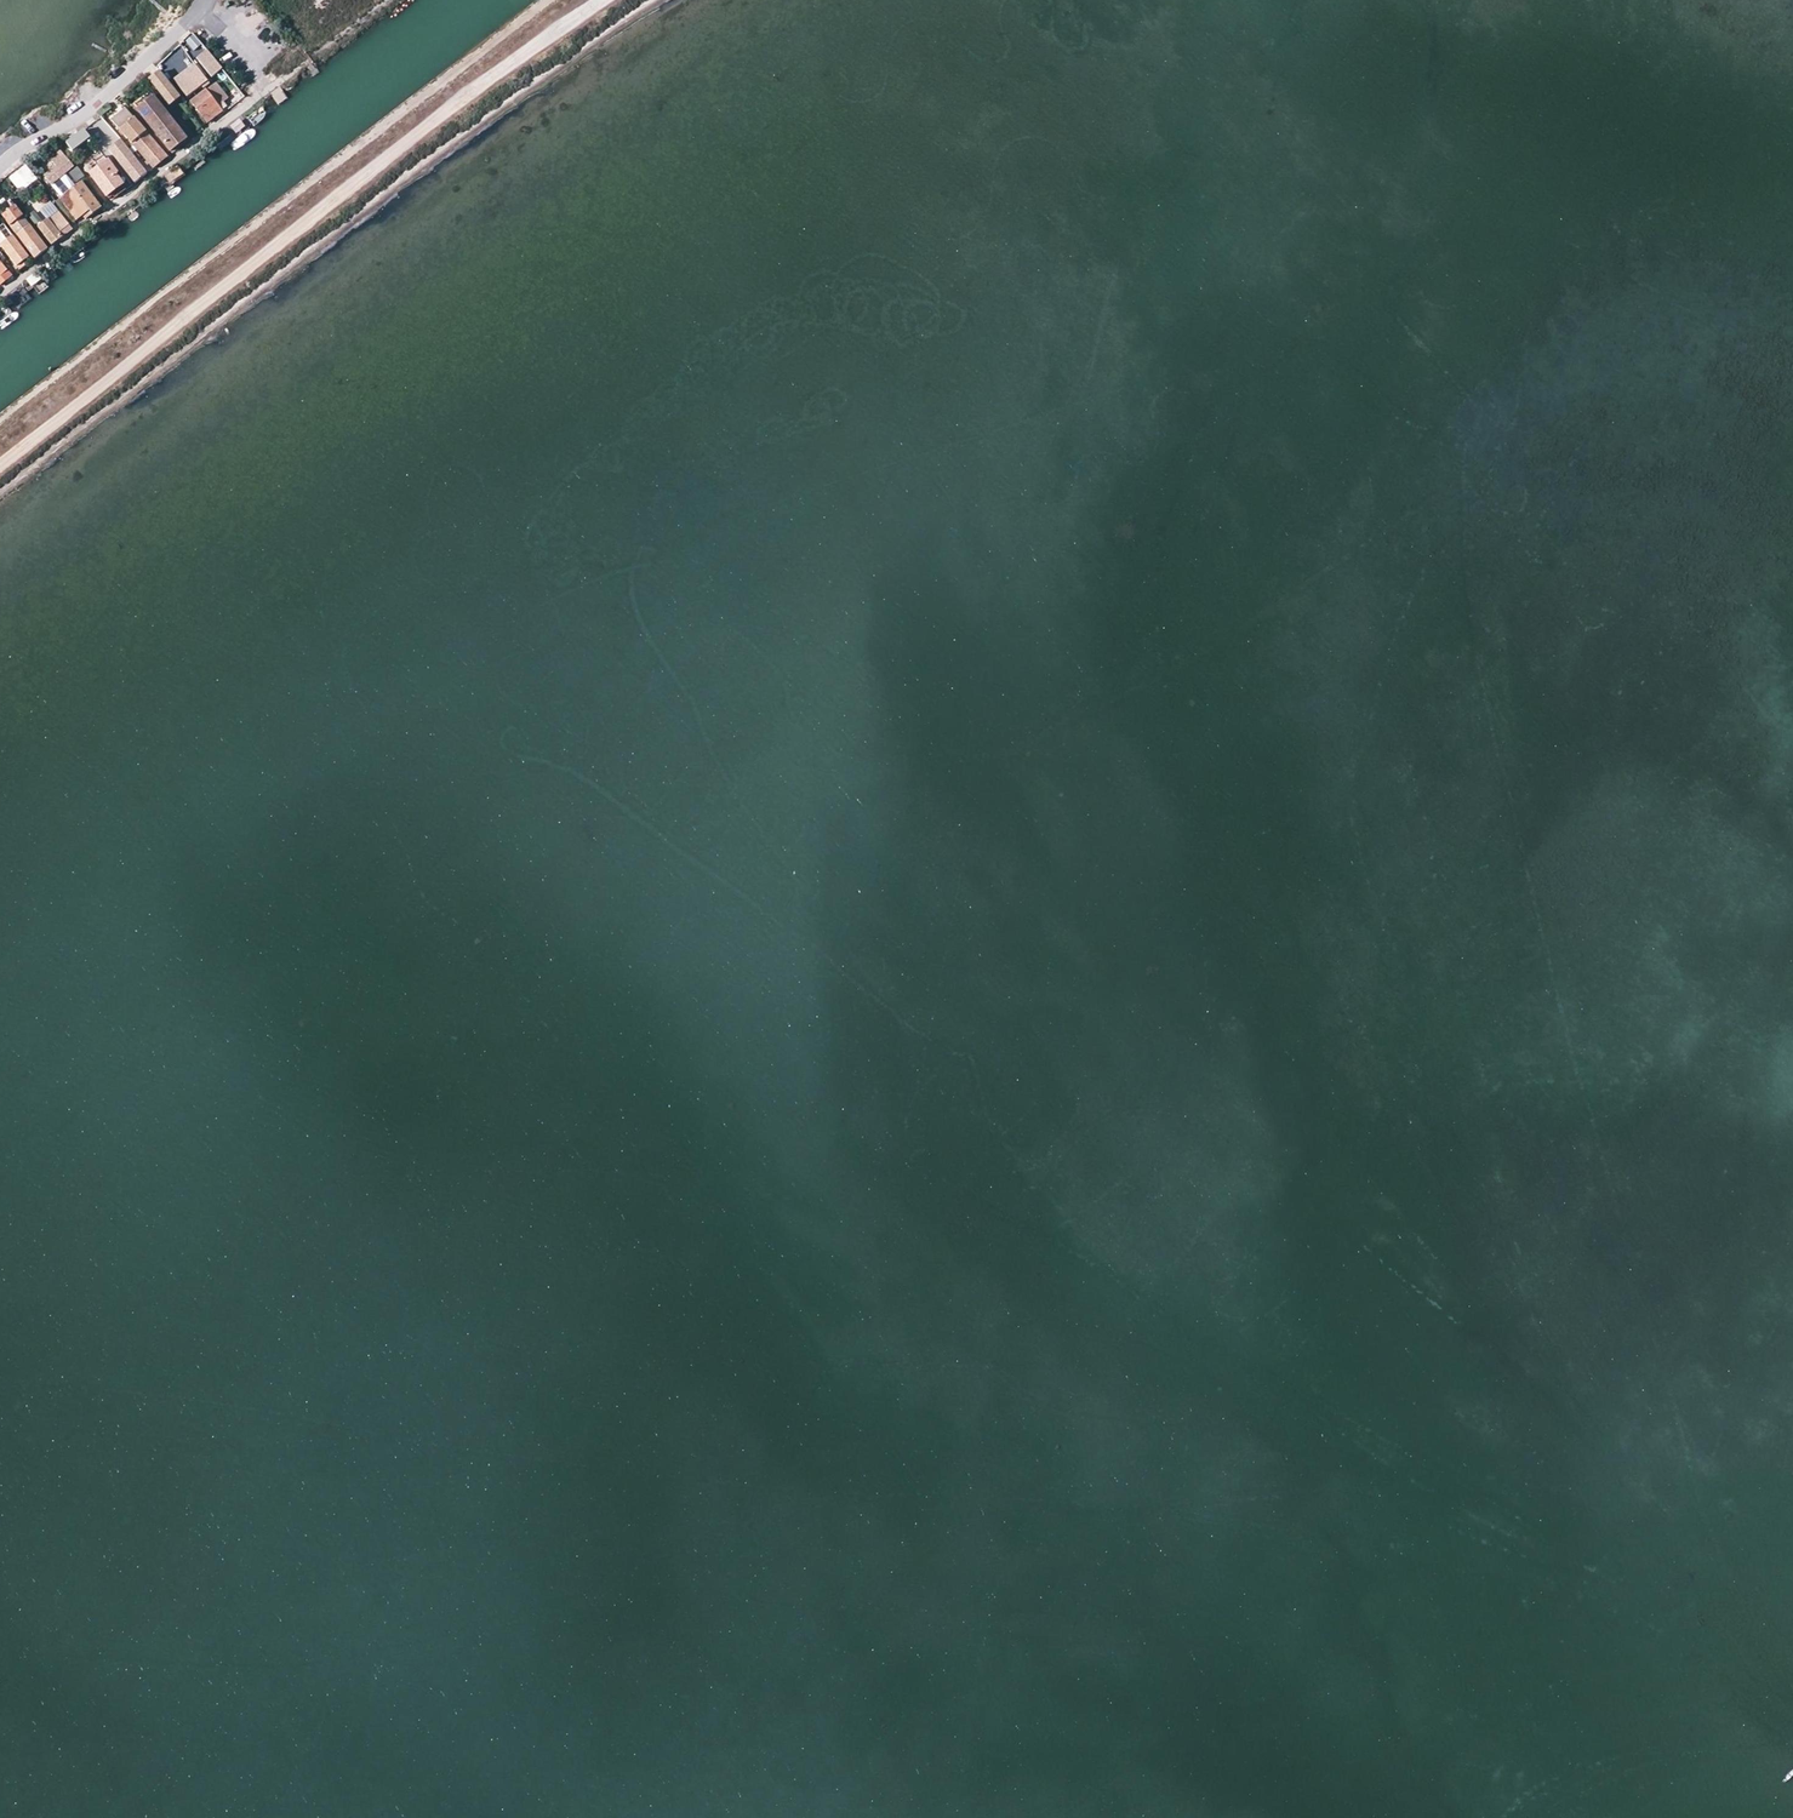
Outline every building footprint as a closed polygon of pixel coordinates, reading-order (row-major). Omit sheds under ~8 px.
[(217,12),(221,15),(226,9),(223,6),(217,12)] [(223,67),(208,49),(197,58),(212,76),(223,67)] [(195,63),(175,79),(188,96),(208,80),(195,63)] [(179,96),(161,72),(151,80),(169,103),(179,96)] [(209,123),(223,112),(223,111),(219,106),(225,102),(230,98),(218,83),(207,91),(207,90),(192,102),(204,118),(205,117),(209,123)] [(181,98),(179,96),(169,103),(171,105),(181,98)] [(187,139),(154,98),(139,110),(171,151),(187,139)] [(223,111),(229,106),(225,102),(219,106),(223,111)] [(127,109),(112,121),(133,144),(149,133),(127,109)] [(84,128),(66,141),(73,150),(90,137),(84,128)] [(134,146),(144,157),(155,169),(168,159),(148,135),(134,146)] [(147,175),(121,141),(109,150),(134,184),(147,175)] [(61,150),(50,158),(56,165),(44,175),(51,184),(74,166),(61,150)] [(109,164),(92,177),(106,195),(122,184),(115,173),(115,172),(109,164)] [(24,166),(15,173),(22,182),(27,188),(36,180),(24,166)] [(71,171),(73,179),(83,176),(81,168),(71,171)] [(22,182),(15,173),(8,178),(15,187),(22,182)] [(27,188),(22,182),(15,187),(20,193),(27,188)] [(83,183),(61,198),(78,222),(83,218),(85,220),(101,208),(83,183)] [(46,249),(10,201),(0,208),(0,211),(35,258),(46,249)] [(72,229),(57,212),(38,226),(52,245),(72,229)] [(31,262),(4,225),(0,228),(0,243),(20,270),(31,262)] [(11,276),(0,262),(0,285),(11,276)]
